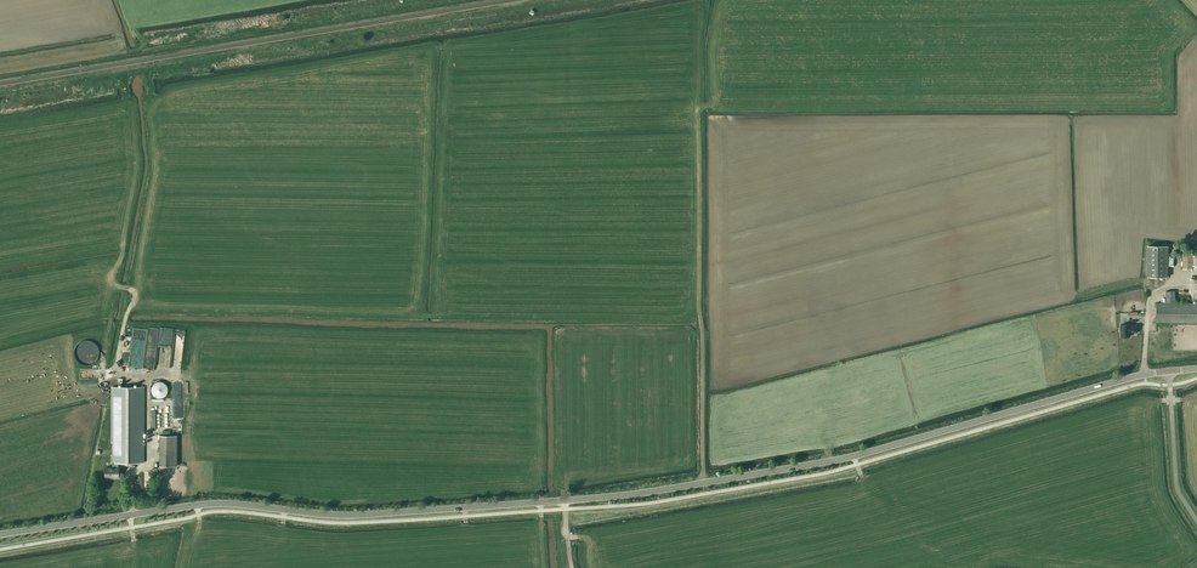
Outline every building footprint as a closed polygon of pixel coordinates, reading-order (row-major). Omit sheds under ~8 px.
[(1148,245),(1148,277),(1167,277),(1167,246),(1148,245)] [(1192,268),(1191,250),(1183,250),(1184,269),(1192,268)] [(1156,303),(1156,322),(1196,322),(1196,303),(1156,303)] [(1130,325),(1130,324),(1120,324),(1121,336),(1130,336),(1130,332),(1137,332),(1137,324),(1130,325)] [(154,328),(146,327),(140,366),(148,367),(154,328)] [(128,355),(134,357),(139,332),(133,331),(130,344),(128,355)] [(156,371),(164,372),(166,331),(157,331),(156,371)] [(180,357),(183,333),(174,332),(172,350),(177,350),(176,356),(180,357)] [(167,392),(168,390),(167,388),(167,387),(166,385),(165,384),(164,383),(162,382),(161,382),(159,382),(158,382),(156,382),(155,383),(153,384),(152,385),(152,387),(151,388),(151,390),(151,392),(152,393),(152,395),(153,396),(155,397),(156,398),(158,398),(159,398),(161,398),(162,398),(164,397),(165,396),(166,395),(167,393),(167,392)] [(143,463),(143,408),(143,387),(112,387),(112,409),(112,463),(112,467),(104,467),(105,477),(113,477),(113,478),(118,478),(118,467),(118,463),(143,463)] [(161,415),(161,430),(170,430),(170,413),(160,413),(160,415),(161,415)] [(177,436),(159,436),(160,465),(177,465),(177,436)]
